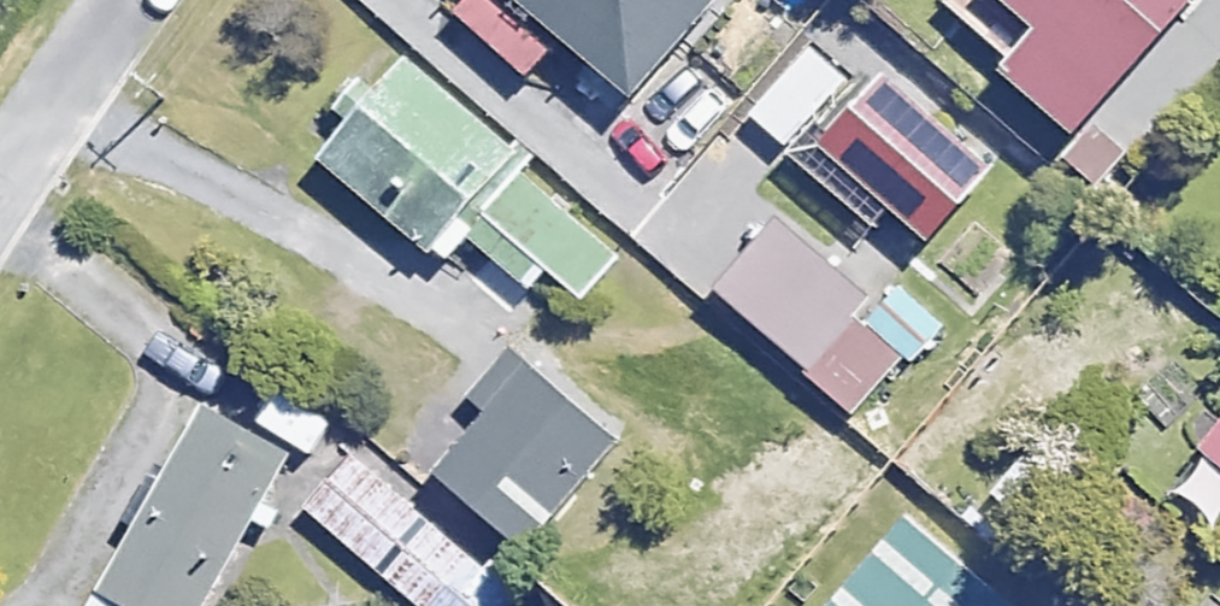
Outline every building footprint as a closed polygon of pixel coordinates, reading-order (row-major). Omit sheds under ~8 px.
[(614,91),(695,0),(510,0),(614,91)] [(922,26),(1052,140),(1175,0),(945,0),(922,26)] [(423,251),(460,209),(565,301),(610,250),(380,49),(299,142),(423,251)] [(976,166),(876,78),(810,153),(910,241),(976,166)] [(947,327),(904,279),(805,368),(849,417),(947,327)] [(218,358),(79,605),(207,605),(315,412),(218,358)] [(599,436),(535,380),(445,482),(508,538),(599,436)] [(1188,466),(1219,492),(1219,426),(1188,466)] [(343,457),(291,516),(393,605),(446,605),(475,573),(343,457)] [(906,514),(827,605),(1012,605),(906,514)]
